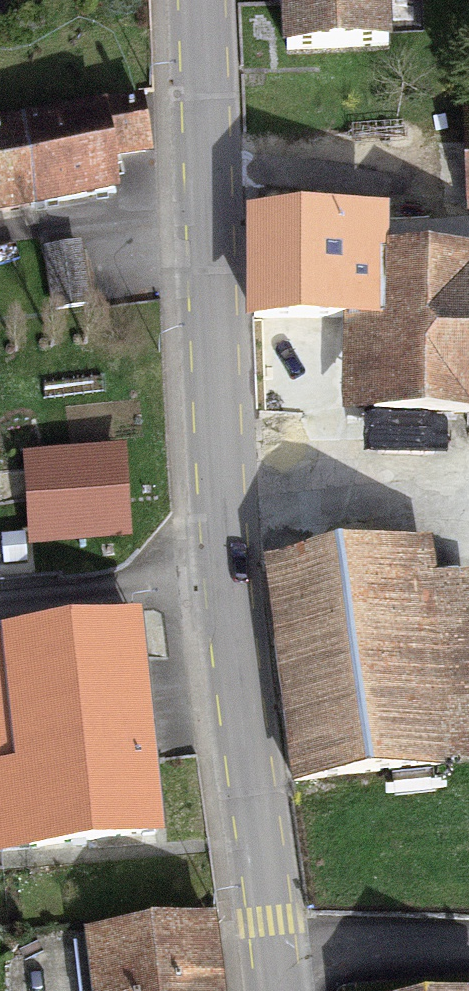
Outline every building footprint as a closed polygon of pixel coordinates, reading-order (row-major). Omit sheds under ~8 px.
[(286,45),(386,45),(386,0),(286,0),(286,45)] [(0,138),(0,216),(124,195),(110,118),(0,138)] [(328,402),(468,404),(468,251),(381,250),(382,219),(258,217),(257,311),(347,311),(346,356),(328,355),(328,402)] [(50,257),(56,310),(82,308),(76,255),(50,257)] [(125,440),(23,448),(28,541),(134,535),(125,440)] [(274,561),(301,774),(468,753),(468,601),(466,574),(425,579),(420,542),(274,561)] [(152,843),(138,637),(18,645),(27,781),(0,783),(0,853),(152,843)] [(103,990),(214,990),(211,948),(101,956),(103,990)]
